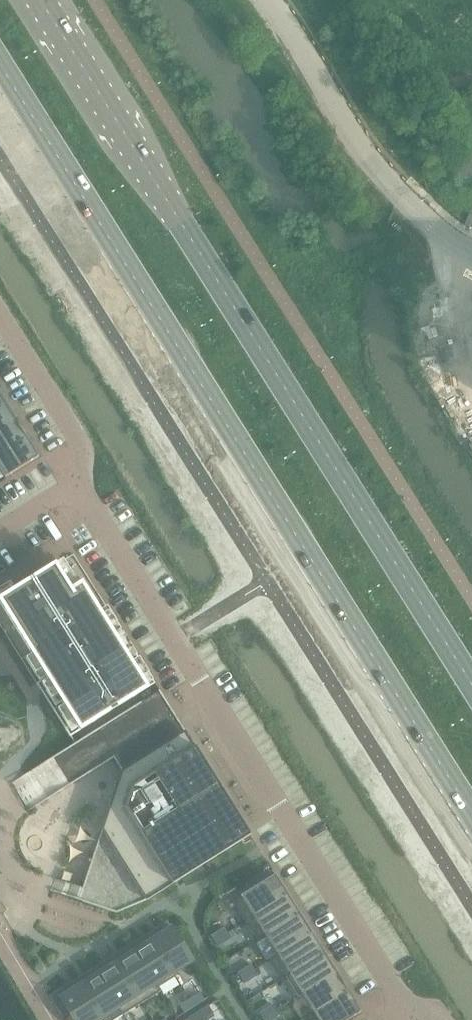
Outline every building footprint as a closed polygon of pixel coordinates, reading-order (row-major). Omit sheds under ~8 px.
[(15,419),(4,401),(0,404),(0,429),(15,419)] [(27,438),(15,419),(0,429),(0,455),(27,438)] [(39,457),(27,438),(0,455),(0,470),(5,478),(39,457)] [(55,566),(0,600),(0,603),(47,677),(36,684),(70,737),(155,684),(121,630),(114,635),(82,584),(71,591),(55,566)] [(162,694),(159,691),(31,771),(48,798),(28,810),(29,811),(35,808),(114,758),(122,771),(83,888),(54,878),(50,891),(54,892),(113,912),(116,913),(147,900),(175,883),(182,878),(250,835),(162,694)] [(245,922),(288,895),(275,875),(265,881),(255,888),(233,902),(245,922)] [(262,876),(251,882),(255,888),(265,881),(262,876)] [(257,941),(300,914),(288,895),(245,922),(257,941)] [(269,960),(312,934),(300,914),(257,941),(258,942),(266,937),(277,954),(269,959),(269,960)] [(192,960),(172,928),(171,928),(153,940),(176,976),(177,976),(174,972),(192,960)] [(225,942),(231,938),(225,928),(218,932),(225,942)] [(225,942),(218,932),(211,936),(218,946),(225,942)] [(282,980),(324,953),(312,934),(269,960),(282,980)] [(176,976),(153,940),(135,951),(160,992),(161,991),(158,987),(176,976)] [(160,992),(135,951),(116,963),(142,1003),(160,992)] [(333,974),(336,972),(324,953),(282,980),(294,999),(333,974)] [(142,1003),(116,963),(98,974),(123,1015),(142,1003)] [(252,965),(245,969),(251,979),(258,975),(252,965)] [(238,973),(245,983),(251,979),(245,969),(238,973)] [(346,993),(348,992),(336,972),(333,974),(294,999),(294,1000),(302,995),(314,1013),(346,993)] [(98,974),(80,986),(101,1019),(103,1019),(101,1017),(117,1007),(122,1015),(123,1015),(98,974)] [(80,986),(61,998),(70,1013),(70,1014),(74,1019),(101,1019),(80,986)] [(361,1012),(348,992),(346,993),(314,1013),(318,1019),(348,1019),(361,1012)] [(191,1000),(195,1007),(205,1000),(201,994),(191,1000)] [(191,1000),(181,1006),(185,1013),(195,1007),(191,1000)] [(208,1005),(198,1012),(202,1019),(213,1012),(208,1005)] [(273,1005),(267,1009),(273,1019),(280,1015),(273,1005)] [(264,1019),(272,1019),(273,1019),(267,1009),(260,1013),(264,1019)] [(188,1018),(189,1019),(200,1019),(202,1019),(198,1012),(188,1018)]
